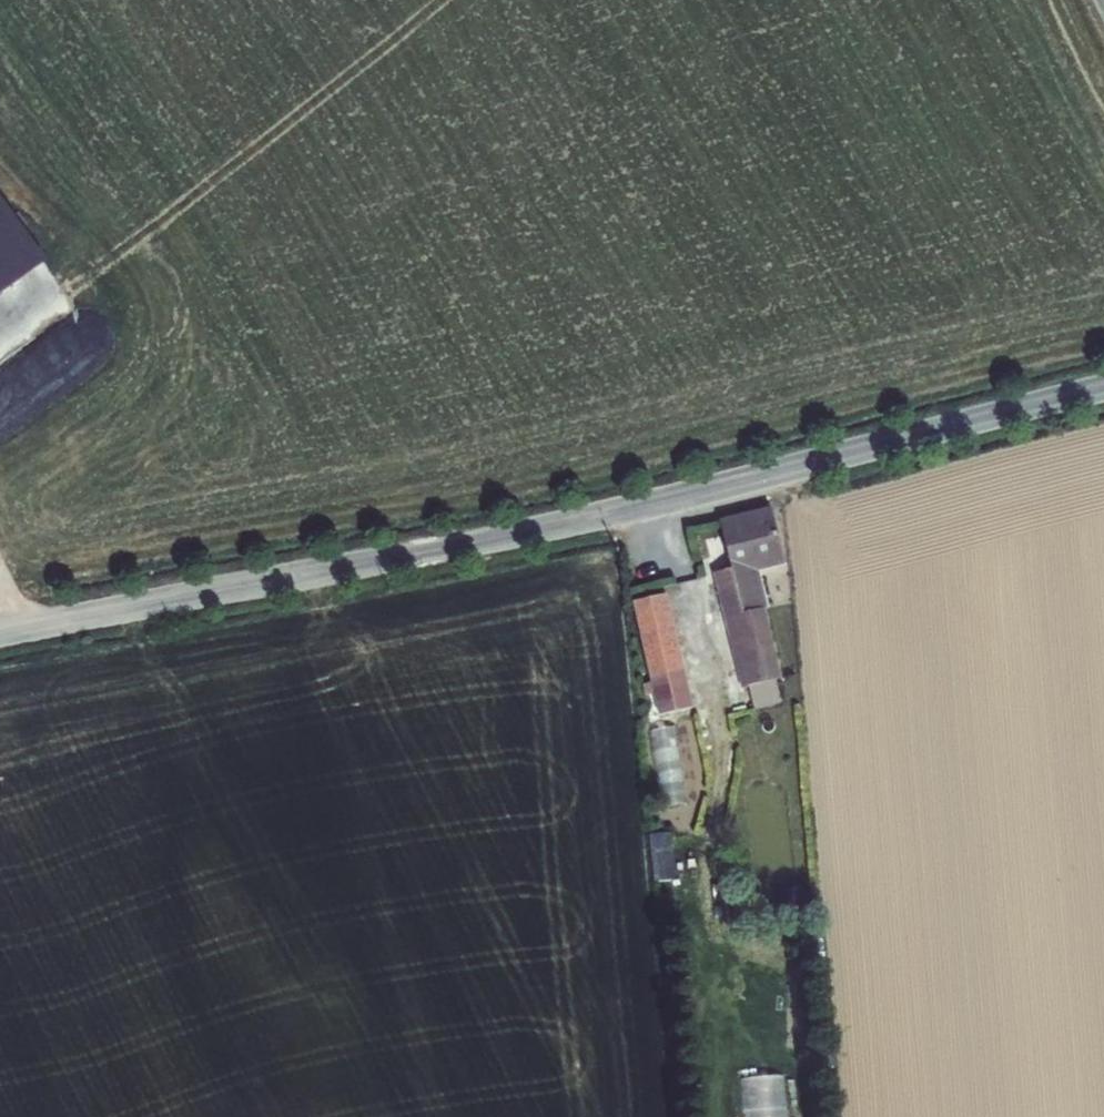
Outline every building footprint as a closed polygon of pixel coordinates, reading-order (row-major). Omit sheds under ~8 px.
[(45,270),(0,204),(0,301),(45,270)] [(770,506),(719,519),(733,577),(758,570),(785,563),(770,506)] [(758,570),(733,577),(737,589),(718,593),(725,618),(731,616),(747,687),(774,680),(781,679),(765,607),(767,607),(758,570)] [(671,611),(637,619),(657,712),(692,704),(671,611)] [(747,687),(731,616),(725,618),(738,687),(747,687)] [(774,680),(747,687),(754,711),(780,705),(774,680)] [(673,724),(650,728),(662,806),(685,803),(673,724)] [(649,834),(654,880),(674,878),(670,832),(649,834)] [(787,1073),(744,1075),(745,1116),(788,1116),(787,1073)]
